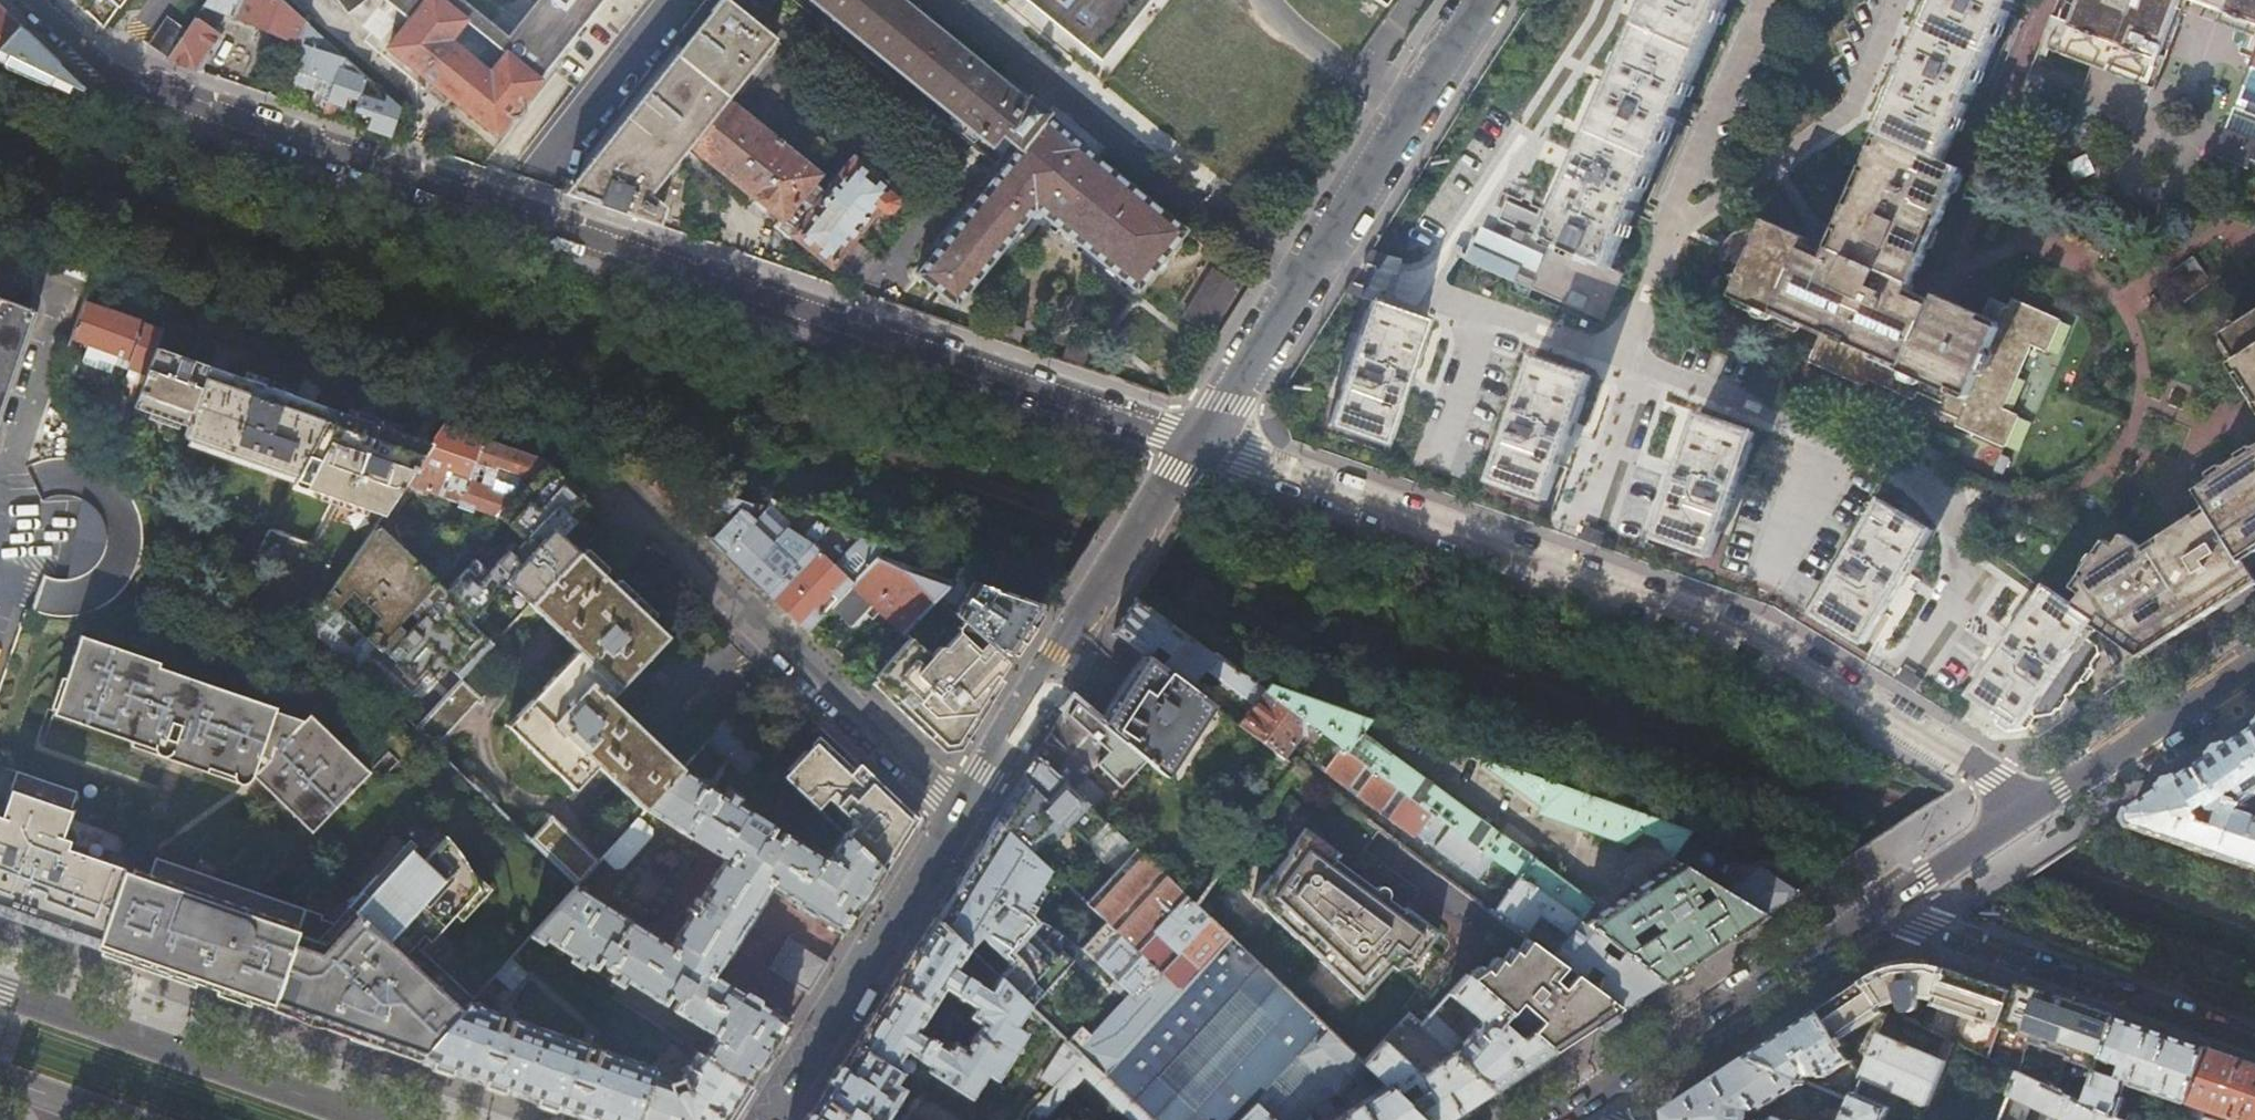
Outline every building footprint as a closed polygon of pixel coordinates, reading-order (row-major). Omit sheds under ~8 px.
[(103,27),(106,23),(123,0),(75,0),(103,27)] [(206,4),(205,5),(301,44),(308,25),(280,0),(208,0),(206,4)] [(350,16),(371,0),(337,0),(350,16)] [(420,72),(422,71),(464,106),(463,107),(494,133),(507,117),(518,117),(524,110),(522,99),(605,0),(496,0),(483,17),(462,0),(384,0),(411,21),(390,47),(420,72)] [(564,193),(653,223),(657,212),(652,207),(659,199),(652,193),(699,137),(703,141),(698,148),(783,219),(776,227),(793,241),(797,236),(833,266),(880,210),(886,215),(892,214),(898,207),(897,201),(892,196),(894,193),(856,162),(829,195),(814,183),(819,177),(732,105),(726,113),(721,110),(778,42),(727,0),(724,0),(564,193)] [(771,8),(778,0),(761,0),(771,8)] [(996,148),(1006,136),(1023,150),(921,275),(959,306),(1038,210),(1139,291),(1188,230),(1049,118),(1053,113),(1011,80),(1007,84),(903,0),(813,0),(996,148)] [(1066,21),(1102,50),(1140,0),(1040,0),(1066,21)] [(1610,271),(1728,0),(1656,0),(1569,200),(1562,216),(1550,244),(1571,254),(1568,260),(1585,267),(1588,261),(1610,271)] [(1881,134),(1884,135),(1943,163),(2016,0),(1940,0),(1881,134)] [(2060,49),(2117,72),(2115,77),(2120,79),(2122,74),(2165,90),(2198,8),(2254,30),(2254,0),(2079,0),(2060,49)] [(0,6),(0,43),(19,23),(1,7),(0,6)] [(148,45),(168,59),(187,32),(167,18),(148,45)] [(187,32),(168,59),(196,69),(218,35),(195,19),(187,32)] [(0,43),(0,55),(4,57),(7,52),(21,58),(17,68),(74,92),(76,87),(81,88),(83,84),(46,49),(19,23),(0,43)] [(113,29),(106,23),(103,27),(110,33),(113,29)] [(308,24),(308,25),(301,44),(288,81),(314,90),(308,107),(325,112),(344,57),(308,24)] [(355,67),(344,57),(325,112),(332,115),(337,103),(356,110),(367,78),(353,74),(355,67)] [(2236,105),(2254,113),(2254,57),(2236,105)] [(367,78),(356,110),(352,121),(390,134),(400,108),(367,78)] [(2236,105),(2217,154),(2254,168),(2254,113),(2236,105)] [(1884,135),(1833,251),(1909,285),(1961,171),(1884,135)] [(1555,212),(1562,216),(1569,200),(1562,197),(1555,212)] [(1909,285),(1833,251),(1831,250),(1828,256),(1808,246),(1810,241),(1769,222),(1765,232),(1754,229),(1746,229),(1740,230),(1733,234),(1727,239),(1723,246),(1720,254),(1720,260),(1721,268),(1724,275),(1730,280),(1740,286),(1735,299),(1821,338),(1810,363),(1865,388),(1868,381),(1915,401),(1918,394),(1944,406),(1941,413),(1959,421),(1956,429),(2005,451),(2019,418),(2004,411),(2032,348),(2047,355),(2062,324),(2009,300),(2006,307),(1988,299),(1980,317),(1934,296),(1931,302),(1909,292),(1911,286),(1909,285)] [(1387,255),(1380,267),(1382,268),(1382,269),(1391,272),(1391,271),(1397,272),(1402,260),(1387,255)] [(1176,312),(1208,331),(1238,283),(1206,263),(1176,312)] [(36,312),(0,299),(0,420),(36,312)] [(118,365),(147,376),(157,348),(164,328),(86,301),(85,300),(72,340),(120,358),(118,365)] [(1326,429),(1381,448),(1424,324),(1369,305),(1326,429)] [(2222,330),(2238,355),(2234,357),(2254,390),(2254,309),(2222,330)] [(212,368),(157,348),(147,376),(134,415),(123,447),(165,487),(185,437),(212,368)] [(1490,487),(1546,506),(1590,382),(1534,363),(1490,487)] [(332,411),(212,368),(185,437),(298,477),(332,411)] [(88,412),(123,447),(134,415),(110,390),(88,412)] [(430,446),(332,411),(298,477),(294,485),(341,502),(318,549),(271,532),(251,570),(309,626),(377,526),(405,483),(430,446)] [(1656,541),(1711,561),(1756,436),(1701,417),(1656,541)] [(444,425),(430,446),(405,483),(445,498),(444,499),(498,518),(550,462),(444,425)] [(2212,473),(2214,475),(2197,486),(2208,503),(2146,549),(2127,535),(2118,547),(2109,540),(2076,588),(2085,595),(2077,606),(2099,621),(2143,653),(2253,575),(2240,554),(2254,545),(2254,445),(2212,473)] [(725,553),(751,524),(763,512),(768,507),(627,459),(626,460),(688,518),(692,504),(722,514),(725,518),(707,536),(725,553)] [(550,462),(498,518),(437,584),(356,672),(417,730),(461,681),(530,605),(584,544),(605,522),(608,517),(550,462)] [(1811,615),(1861,646),(1932,532),(1882,501),(1811,615)] [(768,507),(763,512),(783,530),(790,523),(769,505),(768,507)] [(801,539),(810,547),(813,545),(828,528),(816,523),(804,536),(790,523),(783,530),(763,512),(751,524),(786,556),(801,539)] [(786,556),(751,524),(725,553),(767,592),(794,564),(786,556)] [(309,626),(356,672),(437,584),(377,526),(309,626)] [(813,545),(810,547),(794,564),(767,592),(808,631),(824,613),(818,607),(832,593),(838,599),(851,586),(866,569),(879,555),(887,548),(861,539),(857,543),(842,558),(835,565),(813,545)] [(801,539),(786,556),(794,564),(810,547),(801,539)] [(584,544),(530,605),(581,653),(509,725),(579,786),(601,761),(650,804),(682,769),(689,762),(619,696),(678,634),(584,544)] [(838,599),(831,607),(852,627),(872,606),(905,636),(939,600),(937,599),(953,583),(879,555),(866,569),(851,586),(838,599)] [(987,642),(994,648),(1007,659),(1026,629),(1042,604),(1041,602),(962,574),(953,583),(937,599),(939,600),(965,623),(987,642)] [(2019,728),(2099,621),(2077,606),(2049,587),(1972,696),(2019,728)] [(1113,632),(1145,656),(1189,688),(1204,668),(1213,656),(1135,597),(1113,632)] [(164,658),(84,632),(57,711),(135,738),(136,738),(141,725),(163,733),(161,739),(160,741),(160,744),(161,746),(161,748),(163,749),(164,750),(165,751),(166,752),(168,752),(170,752),(172,752),(174,751),(176,749),(177,748),(178,746),(178,744),(200,751),(202,746),(218,751),(212,768),(235,776),(239,777),(241,778),(244,778),(246,779),(248,779),(250,778),(252,778),(254,776),(256,774),(258,773),(318,830),(377,769),(316,710),(309,717),(280,708),(282,704),(162,662),(164,658)] [(1008,660),(1007,659),(994,648),(987,642),(977,652),(959,635),(948,646),(946,648),(945,650),(935,660),(931,656),(912,638),(875,676),(896,696),(892,701),(930,737),(934,732),(950,747),(954,744),(957,743),(967,726),(973,730),(994,697),(988,693),(1008,663),(1008,660)] [(931,656),(935,660),(945,650),(946,648),(938,649),(931,656)] [(1213,656),(1204,668),(1253,704),(1238,724),(1274,751),(1283,757),(1291,746),(1295,749),(1300,743),(1296,740),(1299,736),(1304,735),(1312,742),(1320,731),(1239,672),(1214,654),(1213,656)] [(1211,704),(1189,688),(1145,656),(1122,690),(1100,723),(1140,757),(1141,756),(1165,777),(1211,704)] [(1901,666),(1894,677),(1913,689),(1920,677),(1901,666)] [(1250,675),(1239,672),(1320,731),(1347,751),(1361,731),(1371,718),(1250,675)] [(461,681),(417,730),(421,734),(438,751),(482,699),(461,681)] [(1071,699),(1035,756),(1078,795),(1083,790),(1076,784),(1107,750),(1131,772),(1140,757),(1100,723),(1071,699)] [(711,737),(748,770),(764,757),(725,722),(711,737)] [(161,739),(163,733),(141,725),(136,738),(135,738),(133,742),(166,753),(166,752),(165,751),(164,750),(163,749),(161,748),(161,746),(160,744),(160,741),(161,739)] [(2187,771),(2134,806),(2132,808),(2130,811),(2129,817),(2132,823),(2137,827),(2254,867),(2254,813),(2242,808),(2244,803),(2254,796),(2254,726),(2187,771)] [(1320,731),(1312,742),(1303,754),(1316,763),(1316,764),(1413,837),(1416,834),(1477,879),(1493,858),(1347,751),(1320,731)] [(1534,858),(1361,731),(1347,751),(1493,858),(1519,877),(1577,920),(1583,924),(1590,919),(1585,915),(1594,902),(1534,859),(1534,858)] [(853,823),(845,832),(885,869),(918,817),(858,761),(851,769),(816,737),(782,774),(818,808),(826,799),(853,823)] [(212,768),(218,751),(202,746),(200,751),(178,744),(178,746),(177,748),(176,749),(174,751),(172,752),(170,752),(168,752),(166,752),(166,753),(212,768)] [(1295,766),(1283,757),(1274,751),(1278,790),(1295,766)] [(1086,803),(1078,795),(1035,756),(996,818),(1033,852),(1045,838),(1052,831),(1057,835),(1069,823),(1086,803)] [(1671,859),(1691,830),(1479,756),(1475,765),(1489,770),(1488,775),(1501,779),(1499,784),(1512,788),(1510,793),(1524,798),(1522,803),(1536,807),(1534,814),(1625,845),(1639,833),(1656,837),(1668,859),(1671,859)] [(13,914),(51,926),(49,930),(78,941),(99,948),(126,868),(127,865),(69,845),(72,838),(64,835),(80,790),(19,769),(2,815),(0,814),(0,909),(13,914)] [(682,769),(650,804),(646,809),(725,859),(671,944),(577,884),(530,935),(543,943),(546,938),(572,955),(570,960),(582,968),(585,963),(593,968),(601,957),(608,962),(605,967),(613,972),(610,979),(622,986),(626,980),(663,1003),(671,991),(679,996),(672,1008),(702,1027),(703,1026),(715,1033),(715,1038),(704,1056),(751,1083),(790,1021),(788,1018),(787,1016),(717,973),(724,962),(728,965),(769,899),(765,897),(771,886),(839,929),(843,931),(847,930),(885,869),(845,832),(829,857),(825,858),(812,851),(813,849),(783,831),(775,844),(766,838),(774,825),(738,802),(742,796),(729,788),(725,794),(716,789),(713,794),(705,789),(708,784),(682,769)] [(1116,871),(1087,902),(1107,921),(1182,992),(1231,939),(1196,906),(1086,803),(1069,823),(1088,841),(1092,851),(1099,859),(1107,866),(1116,871)] [(602,856),(614,867),(621,867),(650,835),(650,828),(638,818),(602,856)] [(1036,918),(1067,884),(1033,852),(996,818),(934,916),(968,948),(980,934),(1010,962),(997,975),(1029,1005),(1030,1006),(1073,960),(1037,927),(1041,923),(1036,918)] [(555,819),(533,842),(577,884),(598,861),(555,819)] [(1339,854),(1304,828),(1284,854),(1286,855),(1270,877),(1268,876),(1251,899),(1295,938),(1296,936),(1320,957),(1318,959),(1361,997),(1392,963),(1398,968),(1407,956),(1416,962),(1441,930),(1407,904),(1404,908),(1335,859),(1339,854)] [(310,909),(275,1008),(324,1026),(391,1049),(419,1059),(420,1058),(448,1024),(472,999),(474,996),(422,952),(481,888),(479,884),(476,877),(473,870),(468,864),(465,859),(461,852),(456,847),(448,837),(426,861),(413,850),(343,925),(325,919),(326,915),(310,909)] [(124,953),(122,956),(200,983),(262,1004),(275,1008),(310,909),(159,858),(153,874),(126,953),(124,953)] [(1756,862),(1723,893),(1761,916),(1799,892),(1756,862)] [(1695,960),(1761,916),(1723,893),(1675,864),(1590,919),(1583,924),(1661,981),(1695,960)] [(126,868),(99,948),(117,954),(122,956),(124,953),(126,953),(153,874),(136,868),(135,871),(126,868)] [(1567,934),(1577,920),(1519,877),(1493,912),(1524,935),(1539,914),(1567,934)] [(988,990),(956,968),(968,948),(934,916),(807,1119),(890,1119),(906,1088),(895,1082),(904,1073),(895,1066),(906,1048),(931,1065),(928,1070),(970,1098),(986,1072),(996,1079),(1027,1032),(1016,1026),(1030,1006),(1029,1005),(997,975),(988,990)] [(1661,981),(1583,924),(1577,920),(1567,934),(1551,955),(1622,1007),(1628,1003),(1661,981)] [(1082,1026),(1067,1041),(1085,1057),(1104,1075),(1182,992),(1107,921),(1082,948),(1130,994),(1092,1035),(1082,1026)] [(1482,966),(1467,976),(1508,1013),(1530,1031),(1553,1051),(1622,1007),(1551,955),(1526,936),(1515,950),(1511,947),(1500,960),(1496,956),(1486,969),(1482,966)] [(771,967),(809,990),(828,961),(789,938),(771,967)] [(1231,939),(1182,992),(1104,1075),(1152,1119),(1240,1119),(1257,1104),(1274,1119),(1292,1119),(1311,1109),(1325,1101),(1326,1104),(1339,1097),(1340,1099),(1346,1093),(1344,1092),(1354,1081),(1351,1078),(1355,1073),(1361,1079),(1370,1069),(1362,1062),(1361,1061),(1263,969),(1231,939)] [(513,954),(497,971),(514,986),(530,969),(513,954)] [(1870,979),(1820,1011),(1852,1060),(1863,1077),(1889,1013),(1955,1043),(1989,1059),(2016,992),(2004,988),(1952,971),(1940,967),(1926,966),(1912,966),(1905,966),(1900,968),(1883,973),(1870,979)] [(1422,1023),(1451,1052),(1493,1091),(1517,1075),(1553,1051),(1530,1031),(1520,1037),(1501,1021),(1508,1013),(1467,976),(1465,975),(1449,993),(1479,1020),(1461,1040),(1436,1016),(1445,1006),(1441,1003),(1422,1023)] [(2021,1074),(2059,1092),(2069,1063),(2099,1074),(2100,1070),(2105,1058),(2119,1016),(2091,1006),(2060,996),(2057,1005),(2016,992),(1989,1059),(2021,1074)] [(420,1058),(419,1059),(449,1069),(527,1096),(596,1119),(636,1119),(652,1073),(654,1066),(600,1045),(593,1064),(583,1060),(589,1042),(592,1043),(595,1037),(587,1034),(585,1040),(515,1016),(517,1011),(509,1008),(507,1014),(511,1015),(504,1034),(495,1031),(501,1011),(489,1007),(480,998),(478,1000),(472,999),(448,1024),(420,1058)] [(1820,1011),(1749,1057),(1806,1082),(1809,1073),(1814,1075),(1821,1073),(1822,1070),(1826,1076),(1852,1060),(1820,1011)] [(1955,1043),(1889,1013),(1863,1077),(1863,1078),(1930,1105),(1951,1054),(1955,1043)] [(2158,1029),(2119,1016),(2105,1058),(2124,1065),(2119,1077),(2100,1070),(2099,1074),(2089,1105),(2120,1119),(2127,1098),(2125,1097),(2129,1083),(2189,1103),(2209,1047),(2158,1029)] [(1057,1086),(1085,1057),(1067,1041),(1063,1037),(1044,1076),(1057,1086)] [(1370,1069),(1386,1084),(1424,1119),(1447,1119),(1477,1101),(1493,1091),(1451,1052),(1419,1073),(1387,1043),(1383,1040),(1362,1062),(1370,1069)] [(2209,1047),(2189,1103),(2183,1119),(2209,1119),(2201,1117),(2204,1109),(2236,1119),(2254,1119),(2254,1063),(2243,1059),(2209,1047)] [(751,1083),(704,1056),(698,1052),(681,1077),(683,1079),(685,1078),(689,1089),(688,1089),(684,1088),(681,1088),(678,1089),(677,1093),(676,1094),(671,1084),(674,1082),(673,1080),(671,1081),(652,1073),(636,1119),(728,1119),(751,1083)] [(1104,1075),(1085,1057),(1057,1086),(1034,1110),(1040,1116),(1044,1113),(1047,1116),(1085,1074),(1134,1119),(1152,1119),(1104,1075)] [(1806,1082),(1749,1057),(1667,1111),(1668,1119),(1759,1119),(1758,1119),(1745,1119),(1748,1112),(1761,1111),(1807,1083),(1806,1082)] [(2059,1092),(2021,1074),(2002,1119),(2026,1119),(2033,1105),(2055,1115),(2053,1119),(2121,1119),(2120,1119),(2089,1105),(2078,1100),(2073,1110),(2066,1107),(2069,1096),(2059,1092)] [(1386,1084),(1334,1118),(1332,1113),(1320,1119),(1424,1119),(1386,1084)] [(1845,1119),(1886,1119),(1892,1105),(1858,1091),(1853,1103),(1845,1119)] [(1833,1119),(1845,1119),(1853,1103),(1841,1098),(1833,1119)] [(1257,1104),(1240,1119),(1274,1119),(1257,1104)] [(1311,1109),(1292,1119),(1314,1119),(1311,1109)] [(2125,1119),(2151,1119),(2149,1117),(2136,1110),(2128,1113),(2125,1119)]
